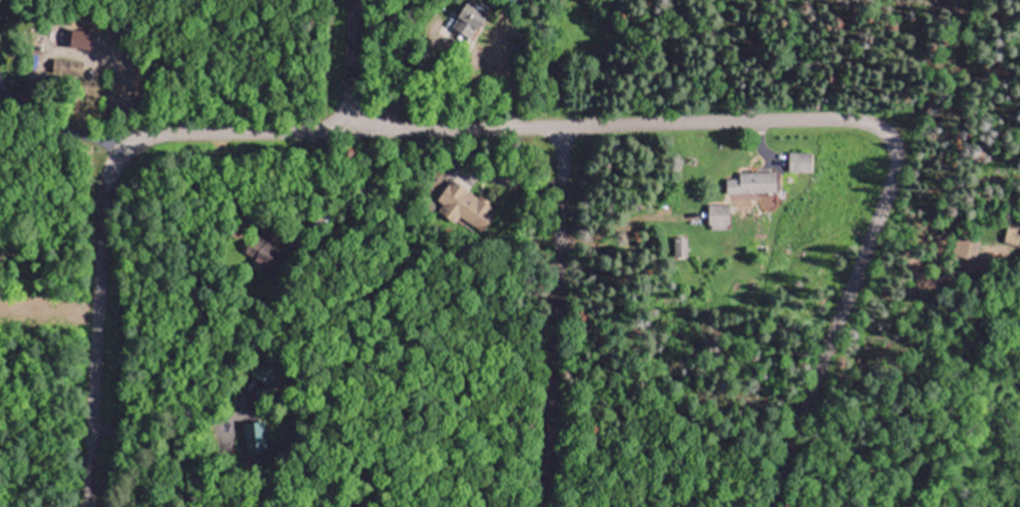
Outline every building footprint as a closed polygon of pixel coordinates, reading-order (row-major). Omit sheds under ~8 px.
[(491,7),(481,0),(468,0),(451,26),(471,39),(491,7)] [(511,3),(524,9),(528,0),(512,0),(511,3)] [(51,72),(79,77),(82,62),(53,56),(51,72)] [(725,192),(763,192),(763,172),(737,172),(737,177),(725,177),(725,192)] [(435,200),(439,203),(435,210),(454,223),(457,217),(479,232),(491,214),(486,211),(491,203),(450,177),(435,200)] [(1004,223),(1004,245),(1019,245),(1019,223),(1004,223)] [(278,249),(258,231),(243,248),(263,266),(278,249)]
